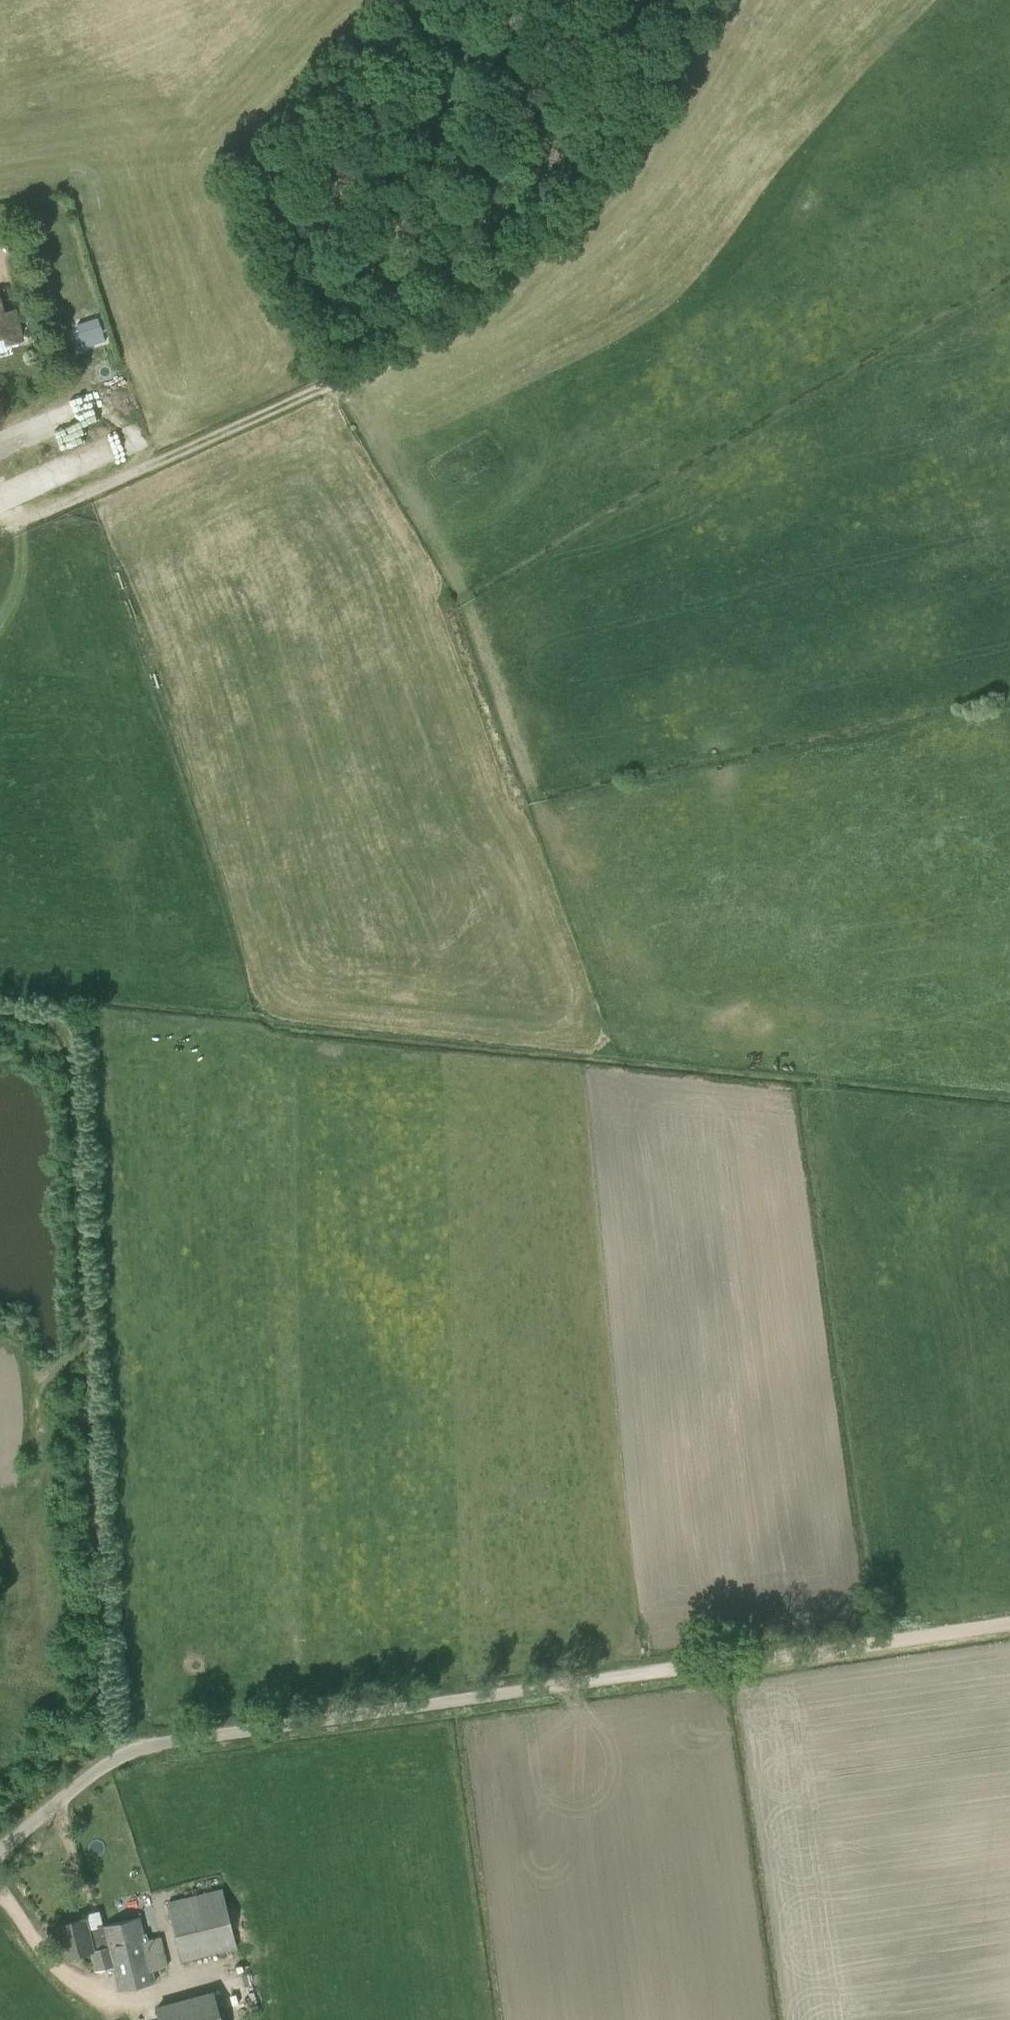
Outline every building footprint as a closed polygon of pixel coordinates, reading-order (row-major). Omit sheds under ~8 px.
[(0,297),(0,338),(5,337),(7,344),(23,340),(16,311),(4,314),(0,297)] [(222,1888),(167,1902),(182,1962),(237,1948),(222,1888)] [(103,1927),(118,1991),(156,1982),(153,1971),(169,1966),(161,1936),(146,1941),(141,1917),(103,1927)] [(112,1968),(102,1926),(88,1930),(85,1918),(58,1924),(65,1958),(90,1952),(95,1971),(112,1968)] [(213,1990),(155,2006),(160,2019),(222,2019),(213,1990)]
